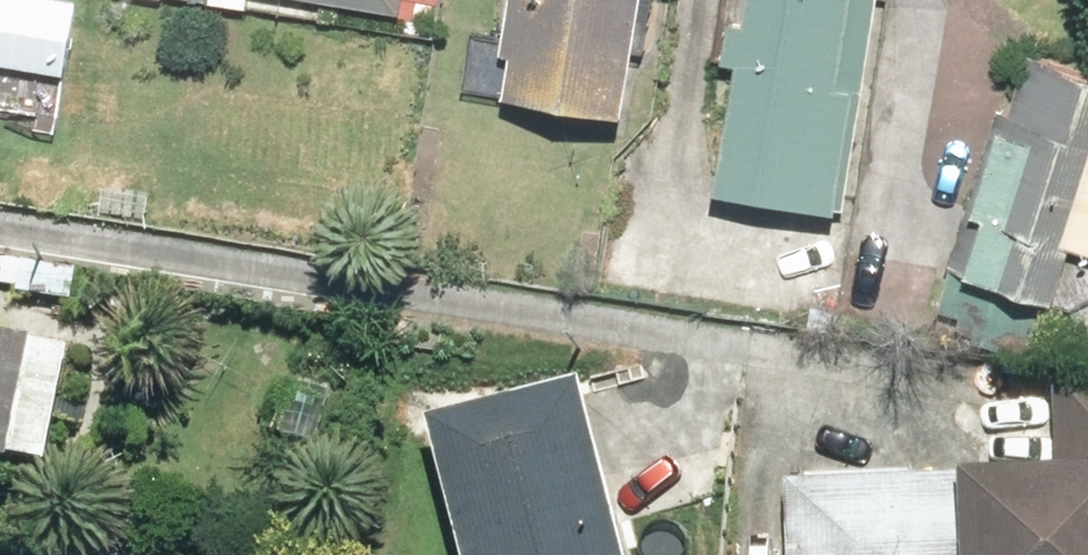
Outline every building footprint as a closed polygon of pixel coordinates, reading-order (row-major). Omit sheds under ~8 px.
[(3,64),(78,76),(89,3),(68,0),(0,0),(0,83),(3,64)] [(410,15),(412,0),(314,0),(410,15)] [(655,0),(517,0),(509,55),(521,57),(515,101),(638,118),(655,0)] [(752,28),(737,26),(731,66),(746,68),(727,196),(851,213),(882,0),(756,0),(752,28)] [(1051,145),(1012,132),(984,216),(997,220),(978,277),(1013,289),(1032,231),(1024,228),(1051,145)] [(1085,138),(1053,239),(1059,241),(1042,295),(1067,303),(1085,247),(1087,248),(1087,139),(1085,138)] [(57,473),(81,349),(0,334),(0,462),(57,473)] [(793,485),(795,532),(742,535),(743,554),(1087,554),(1087,382),(1061,377),(1066,477),(982,481),(982,475),(793,485)] [(438,427),(472,554),(638,554),(593,386),(438,427)]
